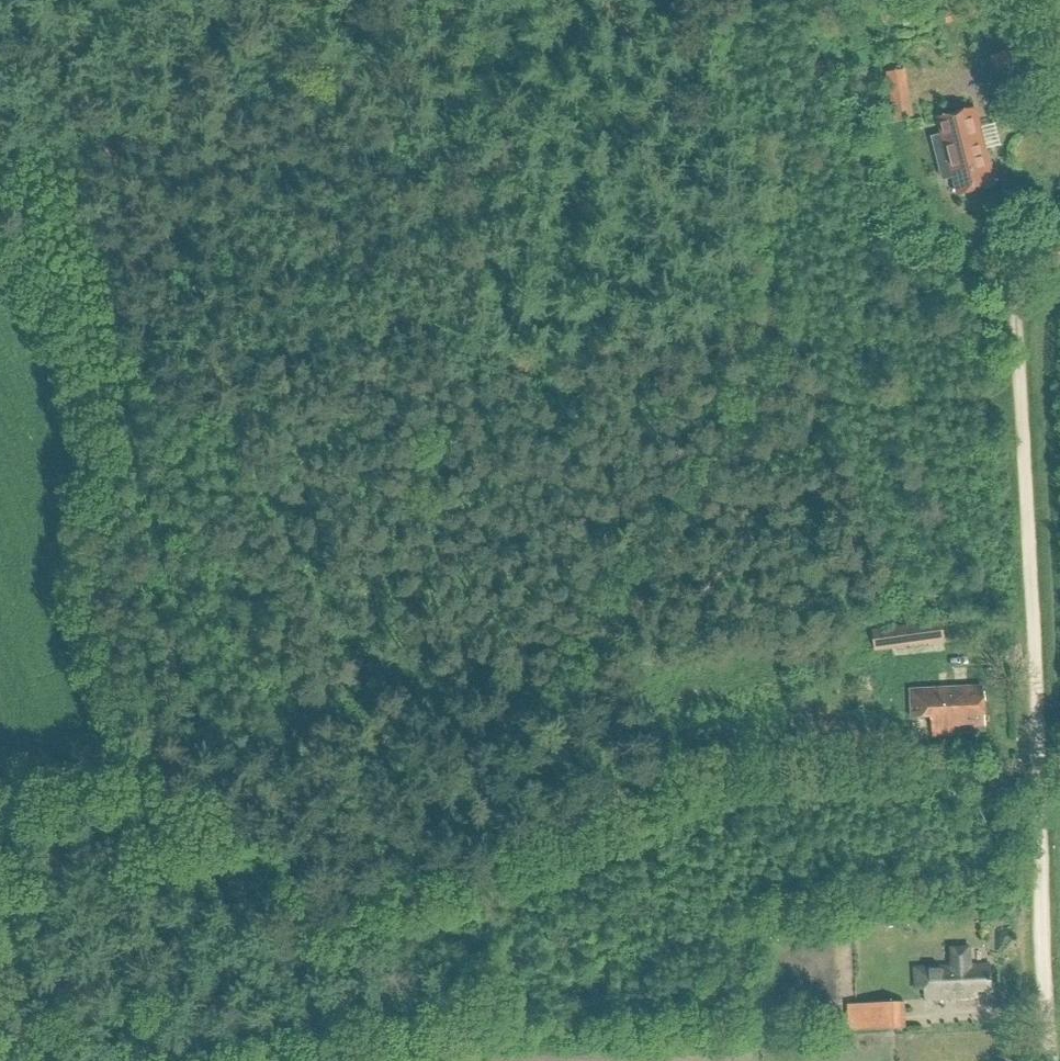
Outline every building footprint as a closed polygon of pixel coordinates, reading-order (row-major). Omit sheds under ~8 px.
[(1004,100),(1045,88),(1036,61),(996,73),(1004,100)] [(913,117),(905,70),(886,74),(894,121),(913,117)] [(970,111),(939,118),(943,135),(931,138),(942,182),(955,178),(959,193),(994,184),(979,125),(974,127),(970,111)] [(871,631),(874,652),(945,642),(942,621),(871,631)] [(959,688),(910,691),(912,718),(931,717),(933,736),(962,735),(962,734),(985,732),(982,687),(959,689),(959,688)] [(953,966),(915,968),(916,990),(926,990),(926,1000),(973,998),(973,992),(992,991),(991,966),(971,967),(970,949),(952,950),(953,966)] [(905,1002),(847,1004),(849,1030),(907,1028),(905,1002)]
